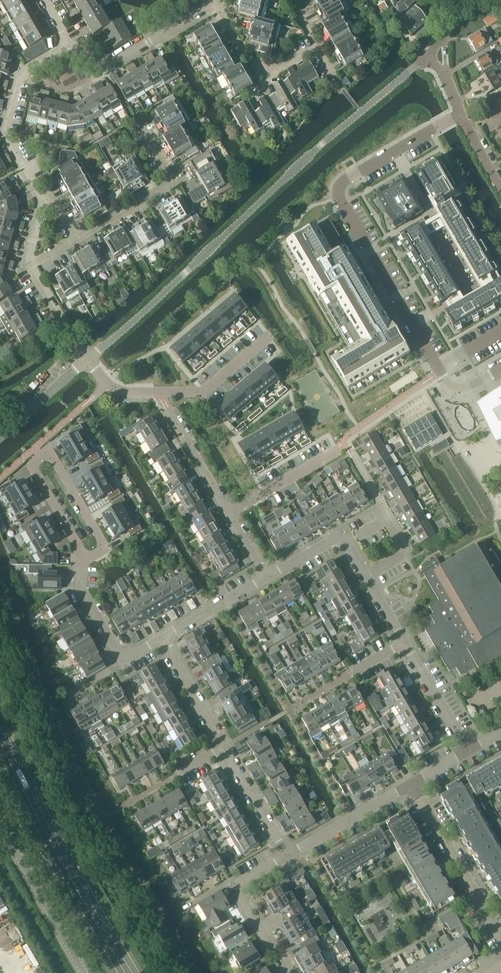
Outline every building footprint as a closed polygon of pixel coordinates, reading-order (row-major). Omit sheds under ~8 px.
[(4,4),(9,13),(26,3),(24,0),(11,0),(4,4)] [(73,3),(83,20),(101,10),(95,0),(78,0),(73,3)] [(266,9),(269,0),(238,0),(237,2),(266,9)] [(339,0),(314,0),(310,2),(317,13),(339,0)] [(344,12),(348,9),(343,0),(339,0),(317,13),(323,24),(344,12)] [(394,8),(401,15),(407,9),(414,3),(412,0),(403,0),(394,8)] [(263,21),(266,9),(237,2),(234,14),(252,19),(263,21)] [(381,13),(388,9),(384,2),(377,6),(381,13)] [(26,3),(9,13),(14,22),(39,8),(36,4),(29,8),(26,3)] [(69,5),(64,8),(64,9),(67,13),(72,10),(69,5)] [(411,36),(427,21),(414,7),(399,22),(411,36)] [(39,8),(14,22),(19,31),(36,21),(33,16),(41,11),(39,8)] [(101,10),(83,20),(94,38),(104,32),(103,32),(110,28),(110,27),(101,10)] [(324,38),(350,23),(344,12),(323,24),(318,27),(324,38)] [(76,17),(71,20),(72,22),(74,26),(80,23),(76,17)] [(490,17),(484,21),(489,28),(495,24),(490,17)] [(280,26),(263,21),(252,19),(248,31),(277,38),(280,26)] [(36,21),(19,31),(24,40),(49,26),(46,21),(39,26),(36,21)] [(106,37),(99,41),(101,45),(126,30),(120,21),(110,27),(110,28),(103,32),(104,32),(106,37)] [(330,48),(356,34),(350,23),(324,38),(330,48)] [(194,51),(220,36),(214,25),(188,40),(194,51)] [(49,26),(24,40),(29,49),(32,47),(37,44),(42,41),(47,39),(43,33),(51,29),(49,26)] [(126,30),(101,45),(103,49),(110,45),(113,50),(131,40),(126,30)] [(484,30),(468,39),(475,52),(492,42),(484,30)] [(272,57),(277,38),(248,31),(245,43),(261,47),(259,53),(272,57)] [(336,59),(362,44),(356,34),(330,48),(336,59)] [(201,61),(226,46),(220,36),(194,51),(201,61)] [(42,41),(37,44),(43,54),(48,51),(42,41)] [(37,44),(32,47),(37,57),(43,54),(37,44)] [(362,44),(336,59),(342,70),(368,55),(362,44)] [(207,72),(233,57),(226,46),(201,61),(207,72)] [(29,49),(26,50),(32,60),(37,57),(32,47),(29,49)] [(26,50),(21,53),(22,55),(27,63),(32,60),(26,50)] [(481,73),(497,64),(489,51),(473,60),(481,73)] [(13,67),(14,63),(11,62),(12,56),(5,54),(0,52),(0,63),(13,67)] [(151,54),(147,56),(161,82),(164,86),(173,81),(167,70),(173,67),(167,57),(162,61),(160,58),(155,61),(151,54)] [(147,66),(142,69),(152,87),(153,87),(155,91),(164,86),(161,82),(147,56),(143,58),(147,66)] [(233,57),(207,72),(211,80),(213,83),(218,80),(239,68),(233,57)] [(294,77),(283,83),(290,96),(298,92),(302,99),(312,94),(307,85),(318,78),(309,61),(297,68),(296,66),(290,69),(294,77)] [(1,74),(7,76),(9,70),(12,71),(13,67),(0,63),(0,74),(1,74)] [(133,64),(129,66),(144,92),(152,87),(142,69),(137,71),(133,64)] [(239,68),(218,80),(224,91),(250,75),(244,65),(239,68)] [(129,76),(124,79),(134,97),(144,92),(129,66),(125,68),(129,76)] [(500,86),(500,69),(498,68),(477,81),(485,95),(500,86)] [(115,74),(111,77),(125,102),(134,97),(124,79),(119,82),(115,74)] [(250,75),(224,91),(230,101),(256,86),(250,75)] [(280,91),(269,98),(276,111),(277,113),(285,109),(288,114),(298,109),(290,96),(283,83),(282,81),(276,85),(280,91)] [(113,115),(123,109),(110,87),(105,91),(100,83),(96,85),(111,110),(113,115)] [(111,110),(96,85),(92,87),(97,95),(92,98),(102,115),(111,110)] [(37,119),(45,91),(41,90),(39,99),(32,97),(27,116),(37,119)] [(47,122),(52,102),(47,101),(49,93),(45,91),(37,119),(47,122)] [(57,125),(65,97),(61,96),(58,104),(52,102),(47,122),(46,126),(47,126),(47,125),(49,125),(49,128),(55,130),(57,125)] [(158,127),(183,112),(174,96),(162,103),(166,108),(152,116),(158,127)] [(254,113),(260,124),(261,124),(263,128),(271,124),(274,130),(284,124),(277,113),(276,111),(269,98),(268,96),(261,100),(265,107),(254,113)] [(67,128),(72,108),(67,107),(69,98),(65,97),(57,125),(67,128)] [(93,120),(102,115),(92,98),(87,101),(86,98),(82,101),(93,120)] [(84,125),(93,120),(82,101),(78,103),(79,105),(74,108),(84,125)] [(247,101),(230,111),(240,128),(248,124),(254,134),(263,129),(263,128),(261,124),(260,124),(254,113),(250,106),(247,101)] [(83,126),(84,125),(74,108),(72,108),(67,128),(83,126)] [(164,137),(185,126),(190,123),(183,112),(158,127),(164,137)] [(164,151),(190,136),(185,126),(164,137),(158,140),(164,151)] [(85,138),(81,140),(83,144),(85,147),(85,148),(89,146),(94,143),(92,139),(90,135),(85,138)] [(190,136),(164,151),(171,162),(185,154),(188,159),(200,153),(190,136)] [(61,189),(87,174),(75,152),(64,151),(62,151),(61,152),(60,154),(59,163),(59,165),(60,167),(52,171),(56,178),(55,178),(61,189)] [(222,179),(214,164),(217,162),(210,151),(189,164),(196,175),(195,175),(202,186),(187,194),(194,206),(204,200),(207,204),(233,188),(226,176),(222,179)] [(9,158),(7,154),(0,158),(0,162),(9,158)] [(123,163),(137,188),(148,182),(134,156),(123,163)] [(0,162),(0,175),(6,171),(3,166),(11,161),(9,158),(0,162)] [(416,175),(425,191),(426,192),(429,198),(434,205),(437,210),(439,215),(437,216),(440,221),(435,223),(433,219),(429,221),(434,230),(444,224),(446,226),(446,227),(452,237),(453,238),(459,248),(459,249),(465,259),(466,260),(471,270),(472,271),(478,281),(479,282),(480,285),(483,290),(479,293),(478,294),(468,299),(467,300),(462,303),(460,304),(458,305),(450,310),(444,313),(446,315),(455,331),(461,327),(472,321),(478,318),(483,314),(494,308),(500,304),(500,280),(497,274),(490,278),(489,276),(496,272),(493,266),(486,255),(483,249),(480,244),(473,233),(470,227),(467,222),(460,210),(457,205),(455,200),(459,197),(456,191),(439,162),(434,164),(423,170),(416,175)] [(127,194),(137,188),(123,163),(112,169),(127,194)] [(68,200),(94,185),(87,174),(61,189),(68,200)] [(0,184),(0,197),(18,186),(16,182),(8,187),(5,181),(0,184)] [(388,191),(377,197),(395,228),(396,230),(422,214),(414,200),(411,196),(403,182),(392,189),(393,191),(392,191),(393,192),(389,193),(388,191)] [(74,210),(100,195),(94,185),(68,200),(74,210)] [(0,197),(0,208),(16,199),(15,198),(13,194),(20,190),(18,186),(0,197)] [(100,195),(74,210),(81,221),(94,213),(97,219),(110,212),(100,195)] [(168,203),(183,228),(199,219),(192,208),(187,211),(179,196),(168,203)] [(0,208),(0,211),(18,215),(18,216),(22,213),(22,211),(17,209),(17,204),(21,203),(20,200),(15,198),(16,199),(0,208)] [(167,238),(183,228),(168,203),(157,209),(165,223),(160,226),(167,238)] [(23,227),(25,223),(17,221),(18,216),(18,215),(0,211),(0,221),(23,227)] [(149,220),(139,226),(153,251),(164,245),(162,241),(167,238),(160,226),(155,229),(149,220)] [(13,235),(14,229),(22,231),(23,227),(0,221),(0,232),(13,235)] [(346,249),(333,256),(327,246),(337,240),(340,238),(330,221),(317,229),(316,227),(305,234),(304,232),(298,236),(298,238),(287,244),(286,245),(298,264),(318,299),(319,299),(321,297),(351,349),(349,350),(332,360),(338,372),(337,373),(341,379),(342,378),(347,387),(348,389),(349,390),(350,389),(353,387),(362,382),(365,380),(374,375),(377,373),(385,368),(389,367),(397,362),(400,360),(409,355),(402,343),(404,342),(400,336),(399,337),(392,325),(391,326),(346,249)] [(401,237),(400,238),(401,238),(404,243),(410,255),(417,266),(423,277),(430,288),(436,299),(439,305),(440,305),(445,302),(453,298),(455,296),(457,295),(457,294),(451,284),(450,282),(445,273),(444,271),(438,262),(437,260),(432,251),(431,249),(425,239),(424,238),(432,233),(426,223),(418,227),(416,229),(413,230),(401,237)] [(124,225),(113,231),(128,257),(138,251),(139,251),(128,232),(124,225)] [(128,232),(139,251),(138,251),(142,258),(153,251),(139,226),(128,232)] [(112,266),(128,257),(113,231),(102,237),(110,251),(105,254),(112,266)] [(18,247),(19,242),(11,240),(13,235),(0,232),(0,242),(18,247)] [(7,254),(9,248),(17,251),(18,247),(0,242),(0,252),(7,254)] [(112,266),(105,254),(100,257),(92,243),(81,250),(96,275),(112,266)] [(85,281),(96,275),(81,250),(70,256),(74,263),(75,263),(85,281)] [(13,266),(14,262),(6,260),(7,254),(0,252),(0,263),(13,266)] [(3,275),(2,273),(4,268),(12,271),(13,266),(0,263),(0,275),(3,275)] [(89,288),(85,281),(75,263),(74,263),(64,269),(79,294),(89,288)] [(62,304),(79,294),(64,269),(63,267),(57,270),(57,272),(53,275),(61,288),(55,292),(62,304)] [(10,284),(7,280),(5,281),(4,279),(3,278),(0,280),(0,289),(10,284)] [(0,289),(0,302),(13,295),(10,289),(12,288),(10,284),(0,289)] [(125,290),(120,293),(124,299),(129,296),(125,290)] [(0,306),(0,307),(5,315),(30,301),(28,297),(20,301),(17,296),(0,306)] [(235,296),(228,302),(240,316),(247,310),(235,296)] [(455,296),(445,302),(450,310),(460,304),(455,296)] [(0,318),(0,319),(5,327),(27,314),(24,309),(32,305),(30,301),(5,315),(0,318)] [(228,302),(221,308),(232,322),(240,316),(228,302)] [(221,308),(213,314),(225,328),(232,322),(221,308)] [(27,314),(5,327),(10,336),(15,333),(40,318),(38,315),(30,319),(27,314)] [(213,314),(206,320),(218,334),(225,328),(213,314)] [(40,318),(15,333),(23,347),(34,341),(31,336),(38,332),(35,327),(42,322),(40,318)] [(206,320),(199,326),(211,340),(218,334),(206,320)] [(83,321),(77,325),(81,331),(86,327),(83,321)] [(199,326),(192,332),(204,346),(211,340),(199,326)] [(192,332),(185,338),(197,352),(204,346),(192,332)] [(185,338),(178,344),(190,358),(197,352),(185,338)] [(178,344),(171,350),(182,364),(190,358),(178,344)] [(265,365),(249,379),(261,394),(278,380),(265,365)] [(249,379),(232,393),(245,408),(261,394),(249,379)] [(232,393),(216,407),(229,422),(245,408),(232,393)] [(482,408),(488,417),(493,426),(494,425),(495,429),(490,431),(500,449),(500,398),(482,408)] [(294,414),(275,425),(285,441),(304,431),(294,414)] [(443,435),(430,414),(403,429),(416,450),(443,435)] [(145,442),(164,431),(153,423),(151,419),(133,429),(134,430),(136,434),(140,433),(145,442)] [(72,437),(60,444),(67,455),(88,443),(82,431),(83,431),(82,428),(80,425),(69,432),(72,437)] [(275,425),(257,436),(266,452),(285,441),(275,425)] [(151,459),(168,449),(166,444),(164,431),(145,442),(151,452),(148,454),(151,459)] [(374,432),(356,442),(358,446),(362,444),(367,453),(382,444),(374,432)] [(257,436),(238,446),(248,463),(266,452),(257,436)] [(446,440),(431,448),(432,449),(433,452),(435,454),(449,446),(446,440)] [(88,443),(67,455),(74,467),(85,460),(88,465),(100,459),(96,453),(95,454),(93,451),(88,443)] [(382,444),(367,453),(371,460),(368,462),(370,466),(388,456),(382,444)] [(163,472),(182,461),(171,453),(168,449),(151,459),(154,465),(157,463),(158,465),(163,472)] [(388,456),(370,466),(371,469),(375,467),(380,475),(395,467),(388,456)] [(337,463),(333,465),(336,470),(338,474),(349,469),(343,460),(337,463)] [(93,473),(81,480),(88,491),(110,479),(103,468),(104,467),(101,461),(90,468),(93,473)] [(169,489),(186,479),(183,474),(182,461),(163,472),(169,482),(166,484),(169,489)] [(395,467),(380,475),(385,483),(381,485),(383,489),(401,478),(395,467)] [(401,478),(383,489),(385,492),(388,489),(394,499),(408,490),(401,478)] [(110,479),(88,491),(95,503),(106,496),(109,501),(121,495),(117,489),(116,490),(116,489),(110,479)] [(180,502),(199,492),(188,484),(186,479),(169,489),(172,495),(175,493),(180,502)] [(0,488),(0,492),(2,495),(3,494),(10,505),(31,493),(24,481),(13,488),(10,483),(0,488)] [(357,484),(347,489),(349,493),(358,508),(368,502),(359,487),(357,484)] [(302,492),(299,496),(303,500),(311,492),(308,487),(302,492)] [(408,490),(394,499),(398,506),(394,508),(396,512),(415,501),(408,490)] [(186,519),(204,509),(201,505),(199,492),(180,502),(186,512),(183,514),(186,519)] [(31,493),(10,505),(16,516),(15,517),(18,523),(29,516),(26,511),(38,504),(31,493)] [(349,493),(340,498),(349,513),(358,508),(349,493)] [(338,495),(329,500),(331,504),(339,518),(349,513),(340,498),(338,495)] [(114,509),(102,516),(109,527),(131,515),(124,504),(125,503),(122,497),(111,504),(114,509)] [(329,500),(319,506),(321,509),(330,524),(339,518),(331,504),(329,500)] [(415,501),(396,512),(398,515),(402,513),(407,521),(422,513),(415,501)] [(319,506),(310,511),(312,515),(321,529),(330,524),(321,509),(319,506)] [(198,532),(217,522),(206,513),(204,509),(186,519),(190,525),(193,523),(198,532)] [(422,513),(407,521),(411,529),(407,531),(410,535),(428,524),(422,513)] [(131,515),(109,527),(116,539),(127,532),(130,537),(142,531),(138,525),(137,526),(136,523),(131,515)] [(312,515),(303,520),(311,535),(321,529),(312,515)] [(31,520),(20,526),(23,532),(25,531),(31,543),(53,530),(46,518),(35,525),(31,520)] [(303,520),(293,526),(302,540),(311,535),(303,520)] [(204,549),(221,539),(219,535),(217,522),(198,532),(204,542),(201,544),(204,549)] [(291,522),(282,527),(293,546),(302,540),(293,526),(291,522)] [(428,524),(410,535),(411,537),(415,535),(420,544),(423,542),(429,539),(435,536),(428,524)] [(275,538),(270,541),(277,553),(282,550),(283,552),(293,546),(282,527),(272,533),(275,538)] [(53,530),(31,543),(37,552),(38,553),(36,554),(40,560),(43,566),(57,566),(58,553),(51,553),(48,548),(59,541),(53,530)] [(216,562),(234,552),(224,544),(221,539),(204,549),(207,555),(210,553),(216,562)] [(483,542),(476,546),(475,547),(441,567),(436,559),(428,564),(419,569),(420,569),(421,571),(424,576),(438,602),(429,607),(432,613),(434,616),(438,623),(425,631),(434,648),(436,651),(449,673),(451,671),(453,670),(456,669),(460,677),(474,669),(477,667),(482,676),(500,664),(500,566),(491,549),(488,551),(483,542)] [(234,552),(216,562),(222,572),(219,574),(222,579),(239,569),(236,564),(235,552),(234,552)] [(151,557),(146,560),(149,565),(154,563),(151,557)] [(318,570),(314,572),(320,582),(321,581),(339,571),(333,561),(318,570)] [(61,590),(61,574),(51,573),(51,566),(29,566),(29,575),(39,575),(38,589),(61,590)] [(205,570),(199,573),(202,579),(208,575),(205,570)] [(339,571),(321,581),(321,582),(321,584),(323,587),(324,587),(326,591),(344,580),(339,571)] [(185,572),(175,578),(187,598),(196,592),(187,577),(185,572)] [(175,578),(166,584),(177,603),(187,598),(175,578)] [(326,591),(325,591),(331,601),(350,590),(344,580),(326,591)] [(295,581),(285,587),(294,601),(303,596),(299,588),(296,583),(295,581)] [(166,584),(156,589),(168,609),(177,603),(166,584)] [(285,587),(276,592),(284,607),(294,601),(285,587)] [(156,589),(147,594),(159,614),(168,609),(156,589)] [(350,590),(331,601),(336,610),(355,599),(350,590)] [(276,592),(267,597),(278,617),(287,611),(284,607),(276,592)] [(54,619),(71,608),(63,593),(45,604),(54,619)] [(147,594),(138,600),(149,620),(159,614),(147,594)] [(267,597),(257,603),(266,617),(268,622),(278,617),(267,597)] [(355,599),(336,610),(339,614),(338,615),(340,618),(341,618),(342,619),(346,617),(361,608),(355,599)] [(138,600),(128,605),(140,625),(149,620),(138,600)] [(257,603),(248,608),(256,623),(266,617),(257,603)] [(128,605),(119,611),(131,631),(140,625),(128,605)] [(62,634),(80,623),(71,608),(54,619),(62,634)] [(248,608),(238,614),(246,629),(249,633),(259,627),(256,623),(248,608)] [(361,608),(346,617),(352,626),(366,618),(361,608)] [(119,611),(109,617),(112,621),(121,636),(131,631),(119,611)] [(366,618),(352,626),(357,636),(372,627),(366,618)] [(69,650),(89,638),(80,623),(62,634),(61,635),(69,650)] [(355,643),(350,646),(354,654),(365,648),(363,645),(377,637),(372,627),(357,636),(353,638),(355,643)] [(202,630),(185,640),(188,645),(189,657),(207,646),(202,637),(205,635),(202,630)] [(78,665),(98,653),(89,638),(69,650),(78,665)] [(331,642),(320,649),(331,668),(340,662),(332,648),(334,647),(331,642)] [(207,646),(189,657),(200,665),(202,670),(220,659),(217,654),(213,656),(207,646)] [(320,649),(311,654),(322,673),(331,668),(320,649)] [(98,653),(78,665),(79,665),(87,680),(105,669),(97,655),(98,654),(98,653)] [(311,654),(302,659),(313,678),(322,673),(311,654)] [(220,659),(202,670),(205,675),(207,687),(229,674),(220,659)] [(302,659),(294,664),(304,683),(313,678),(302,659)] [(294,664),(285,669),(296,688),(304,683),(294,664)] [(154,665),(139,674),(145,684),(160,675),(154,666),(154,665)] [(391,668),(376,676),(384,689),(401,679),(398,673),(396,675),(394,671),(393,672),(391,668)] [(285,669),(274,676),(277,681),(278,680),(286,694),(296,688),(285,669)] [(229,674),(207,687),(217,695),(220,700),(237,689),(229,674)] [(160,675),(145,684),(150,693),(165,685),(160,675)] [(401,679),(384,689),(389,698),(404,689),(402,686),(405,684),(401,679)] [(61,684),(55,686),(58,694),(64,691),(61,684)] [(150,693),(147,695),(152,705),(171,694),(165,685),(150,693)] [(118,686),(108,691),(120,711),(130,705),(127,700),(122,692),(119,686),(118,686)] [(355,688),(346,694),(355,708),(364,703),(355,688)] [(237,689),(220,700),(223,705),(224,717),(243,706),(237,697),(240,695),(237,689)] [(404,689),(389,698),(394,707),(412,697),(408,691),(406,692),(404,689)] [(108,691),(99,697),(111,716),(120,711),(108,691)] [(171,694),(152,705),(158,714),(176,703),(171,694)] [(346,694),(337,699),(346,714),(355,708),(346,694)] [(99,697),(90,702),(101,722),(111,716),(99,697)] [(412,697),(394,707),(399,716),(414,707),(413,703),(415,702),(412,697)] [(337,699),(328,704),(339,723),(348,718),(346,714),(337,699)] [(90,702),(80,707),(92,727),(101,722),(90,702)] [(176,703),(158,714),(163,723),(167,721),(182,712),(176,703)] [(328,704),(319,709),(330,728),(339,723),(328,704)] [(243,706),(224,717),(235,726),(237,730),(246,725),(255,720),(252,714),(248,716),(243,706)] [(80,707),(71,713),(79,728),(82,733),(92,727),(80,707)] [(414,707),(399,716),(404,724),(422,714),(419,709),(416,710),(414,707)] [(319,709),(310,714),(321,734),(330,728),(319,709)] [(182,712),(167,721),(172,730),(187,722),(182,712)] [(310,714),(301,719),(310,734),(308,735),(311,740),(321,734),(310,714)] [(422,714),(404,724),(409,733),(425,724),(423,721),(425,720),(422,714)] [(257,724),(255,720),(246,725),(248,730),(257,724)] [(187,722),(172,730),(178,740),(193,731),(187,722)] [(377,722),(366,728),(369,732),(379,726),(377,722)] [(425,724),(409,733),(414,742),(432,732),(429,726),(427,728),(425,724)] [(381,729),(375,733),(378,738),(384,735),(381,729)] [(193,731),(178,740),(184,749),(198,741),(193,731)] [(283,731),(278,733),(281,740),(286,737),(283,731)] [(432,732),(414,742),(422,755),(436,746),(434,743),(435,742),(433,739),(435,737),(432,732)] [(262,733),(246,742),(252,754),(253,756),(270,746),(262,733)] [(357,734),(348,739),(351,743),(360,737),(357,734)] [(348,739),(340,744),(342,748),(351,743),(348,739)] [(270,746),(253,756),(254,757),(261,768),(277,759),(270,746)] [(327,751),(320,755),(323,761),(330,757),(329,755),(333,753),(331,749),(327,751)] [(156,750),(148,754),(156,769),(164,764),(159,756),(156,750)] [(387,753),(378,759),(387,774),(390,772),(392,775),(397,771),(395,766),(400,763),(396,756),(390,759),(387,753)] [(148,754),(138,760),(147,774),(156,769),(148,754)] [(496,760),(465,778),(464,778),(469,786),(463,790),(458,781),(445,789),(445,790),(446,789),(448,793),(440,798),(453,820),(460,832),(461,833),(473,855),(480,866),(487,878),(493,889),(500,902),(500,855),(500,854),(488,832),(481,820),(480,819),(475,809),(466,794),(472,790),(473,793),(476,797),(483,793),(484,793),(486,797),(498,790),(500,788),(500,757),(496,760)] [(277,759),(261,768),(267,780),(268,781),(285,772),(277,759)] [(378,759),(369,764),(380,782),(385,778),(384,776),(387,774),(378,759)] [(138,760),(130,765),(138,779),(147,774),(138,760)] [(369,764),(360,769),(369,784),(373,783),(374,785),(380,782),(369,764)] [(130,765),(121,770),(130,784),(138,779),(130,765)] [(360,769),(352,774),(362,792),(367,789),(366,786),(369,784),(360,769)] [(121,770),(111,776),(119,790),(130,784),(121,770)] [(208,791),(222,783),(217,773),(214,775),(213,772),(201,778),(203,781),(202,782),(208,791)] [(285,772),(268,781),(269,783),(276,794),(292,785),(285,772)] [(352,774),(337,783),(346,797),(351,794),(351,795),(355,793),(356,795),(362,792),(352,774)] [(208,792),(205,794),(210,802),(228,792),(222,783),(208,791),(208,792)] [(292,785),(276,794),(283,806),(282,806),(283,807),(300,798),(292,785)] [(171,795),(180,810),(188,805),(179,791),(171,795)] [(228,792),(210,802),(215,811),(233,800),(228,792)] [(171,815),(180,810),(171,795),(162,800),(171,815)] [(300,798),(283,807),(284,809),(291,820),(307,811),(300,798)] [(161,820),(171,815),(162,800),(153,806),(161,820)] [(233,800),(215,811),(220,820),(223,818),(238,809),(233,800)] [(153,825),(161,820),(153,806),(145,811),(153,825)] [(238,809),(223,818),(228,827),(243,818),(238,809)] [(142,831),(153,825),(145,811),(134,817),(142,831)] [(307,811),(291,820),(298,832),(297,832),(299,834),(300,833),(315,824),(307,811)] [(433,915),(456,901),(441,875),(408,817),(401,821),(400,822),(397,818),(398,817),(384,825),(389,833),(383,836),(379,828),(320,862),(334,885),(384,856),(382,852),(390,847),(386,840),(392,837),(433,908),(430,909),(433,915)] [(228,827),(225,828),(230,837),(248,827),(243,818),(228,827)] [(248,827),(230,837),(235,846),(238,844),(253,836),(248,827)] [(238,844),(235,846),(240,855),(258,845),(253,836),(238,844)] [(214,850),(205,856),(216,874),(225,869),(214,850)] [(205,856),(196,861),(207,879),(216,874),(205,856)] [(196,861),(187,866),(198,885),(207,879),(196,861)] [(187,866),(178,871),(189,890),(198,885),(187,866)] [(178,871),(164,879),(170,888),(174,885),(180,895),(189,890),(178,871)] [(265,895),(263,896),(264,898),(269,906),(291,893),(286,884),(290,882),(288,877),(270,887),(272,891),(265,895)] [(227,920),(222,912),(229,907),(220,892),(198,905),(207,920),(209,919),(214,928),(227,920)] [(291,893),(269,906),(273,914),(274,916),(276,915),(281,912),(284,916),(300,907),(291,893)] [(282,924),(280,925),(281,927),(285,935),(308,922),(300,907),(284,916),(287,921),(282,924)] [(461,925),(452,910),(438,918),(442,925),(446,923),(450,931),(461,925)] [(232,928),(229,922),(211,933),(215,939),(219,936),(221,940),(220,941),(226,950),(247,938),(242,928),(239,930),(237,925),(232,928)] [(308,922),(285,935),(290,943),(291,945),(293,944),(298,941),(301,945),(317,936),(308,922)] [(453,943),(465,965),(474,960),(472,956),(477,953),(466,933),(460,937),(461,939),(453,943)] [(433,935),(426,939),(428,944),(435,940),(433,935)] [(298,956),(294,958),(299,966),(322,952),(325,951),(317,936),(301,945),(304,950),(299,953),(297,954),(298,956)] [(253,949),(250,943),(232,953),(237,962),(235,963),(239,970),(241,969),(242,970),(260,960),(254,949),(253,949)] [(465,965),(453,943),(441,950),(454,972),(465,965)] [(411,948),(403,952),(406,956),(413,952),(411,948)] [(454,972),(441,950),(430,956),(440,972),(451,972),(454,972)] [(299,966),(303,972),(304,972),(307,972),(309,972),(310,972),(315,970),(317,972),(320,972),(331,967),(322,952),(299,966)] [(430,956),(419,963),(425,972),(440,972),(430,956)] [(380,966),(383,970),(394,963),(392,959),(380,966)] [(419,963),(415,965),(408,969),(411,972),(425,972),(419,963)]
